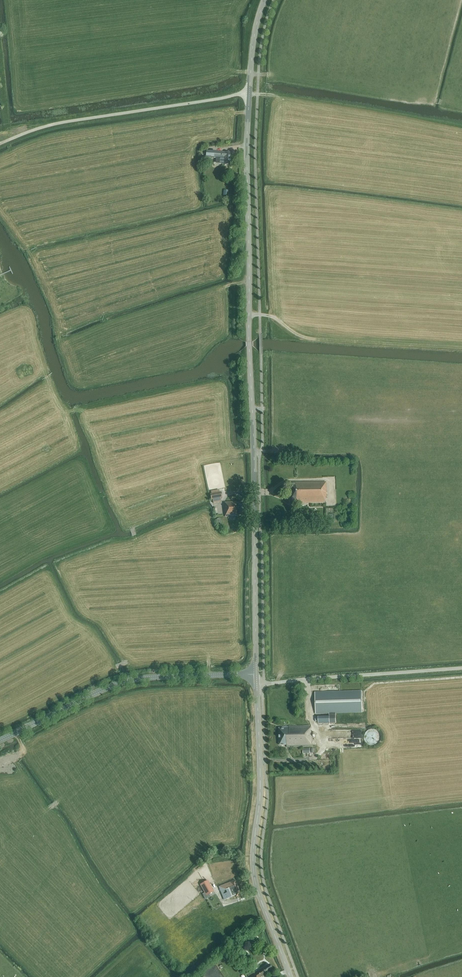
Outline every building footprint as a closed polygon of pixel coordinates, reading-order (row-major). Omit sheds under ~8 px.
[(230,165),(230,152),(214,151),(214,158),(216,158),(216,163),(225,164),(225,165),(230,165)] [(326,482),(302,482),(289,482),(289,484),(290,502),(290,503),(295,503),(295,502),(300,502),(300,503),(325,503),(325,498),(326,498),(326,482)] [(221,492),(210,494),(211,500),(213,499),(213,503),(221,502),(221,498),(222,498),(221,492)] [(237,515),(242,515),(242,503),(237,503),(237,502),(225,502),(225,506),(224,506),(225,516),(237,516),(237,515)] [(318,716),(318,724),(336,723),(335,713),(362,712),(361,691),(315,692),(315,714),(329,713),(329,716),(318,716)] [(311,726),(302,726),(289,727),(279,728),(279,745),(286,745),(287,747),(312,746),(312,731),(311,731),(311,726)] [(364,736),(364,738),(364,740),(365,742),(367,744),(368,745),(370,746),(373,746),(375,746),(377,745),(378,743),(380,742),(381,740),(381,738),(381,736),(380,734),(379,732),(377,730),(375,729),(373,729),(371,729),(369,730),(367,731),(366,732),(365,734),(364,736)] [(236,897),(241,895),(235,880),(219,887),(220,892),(221,891),(225,900),(235,895),(236,897)] [(207,881),(200,885),(205,893),(207,891),(209,894),(213,892),(211,887),(209,884),(207,881)] [(272,969),(269,964),(257,972),(256,970),(246,976),(261,976),(260,976),(272,969)]
